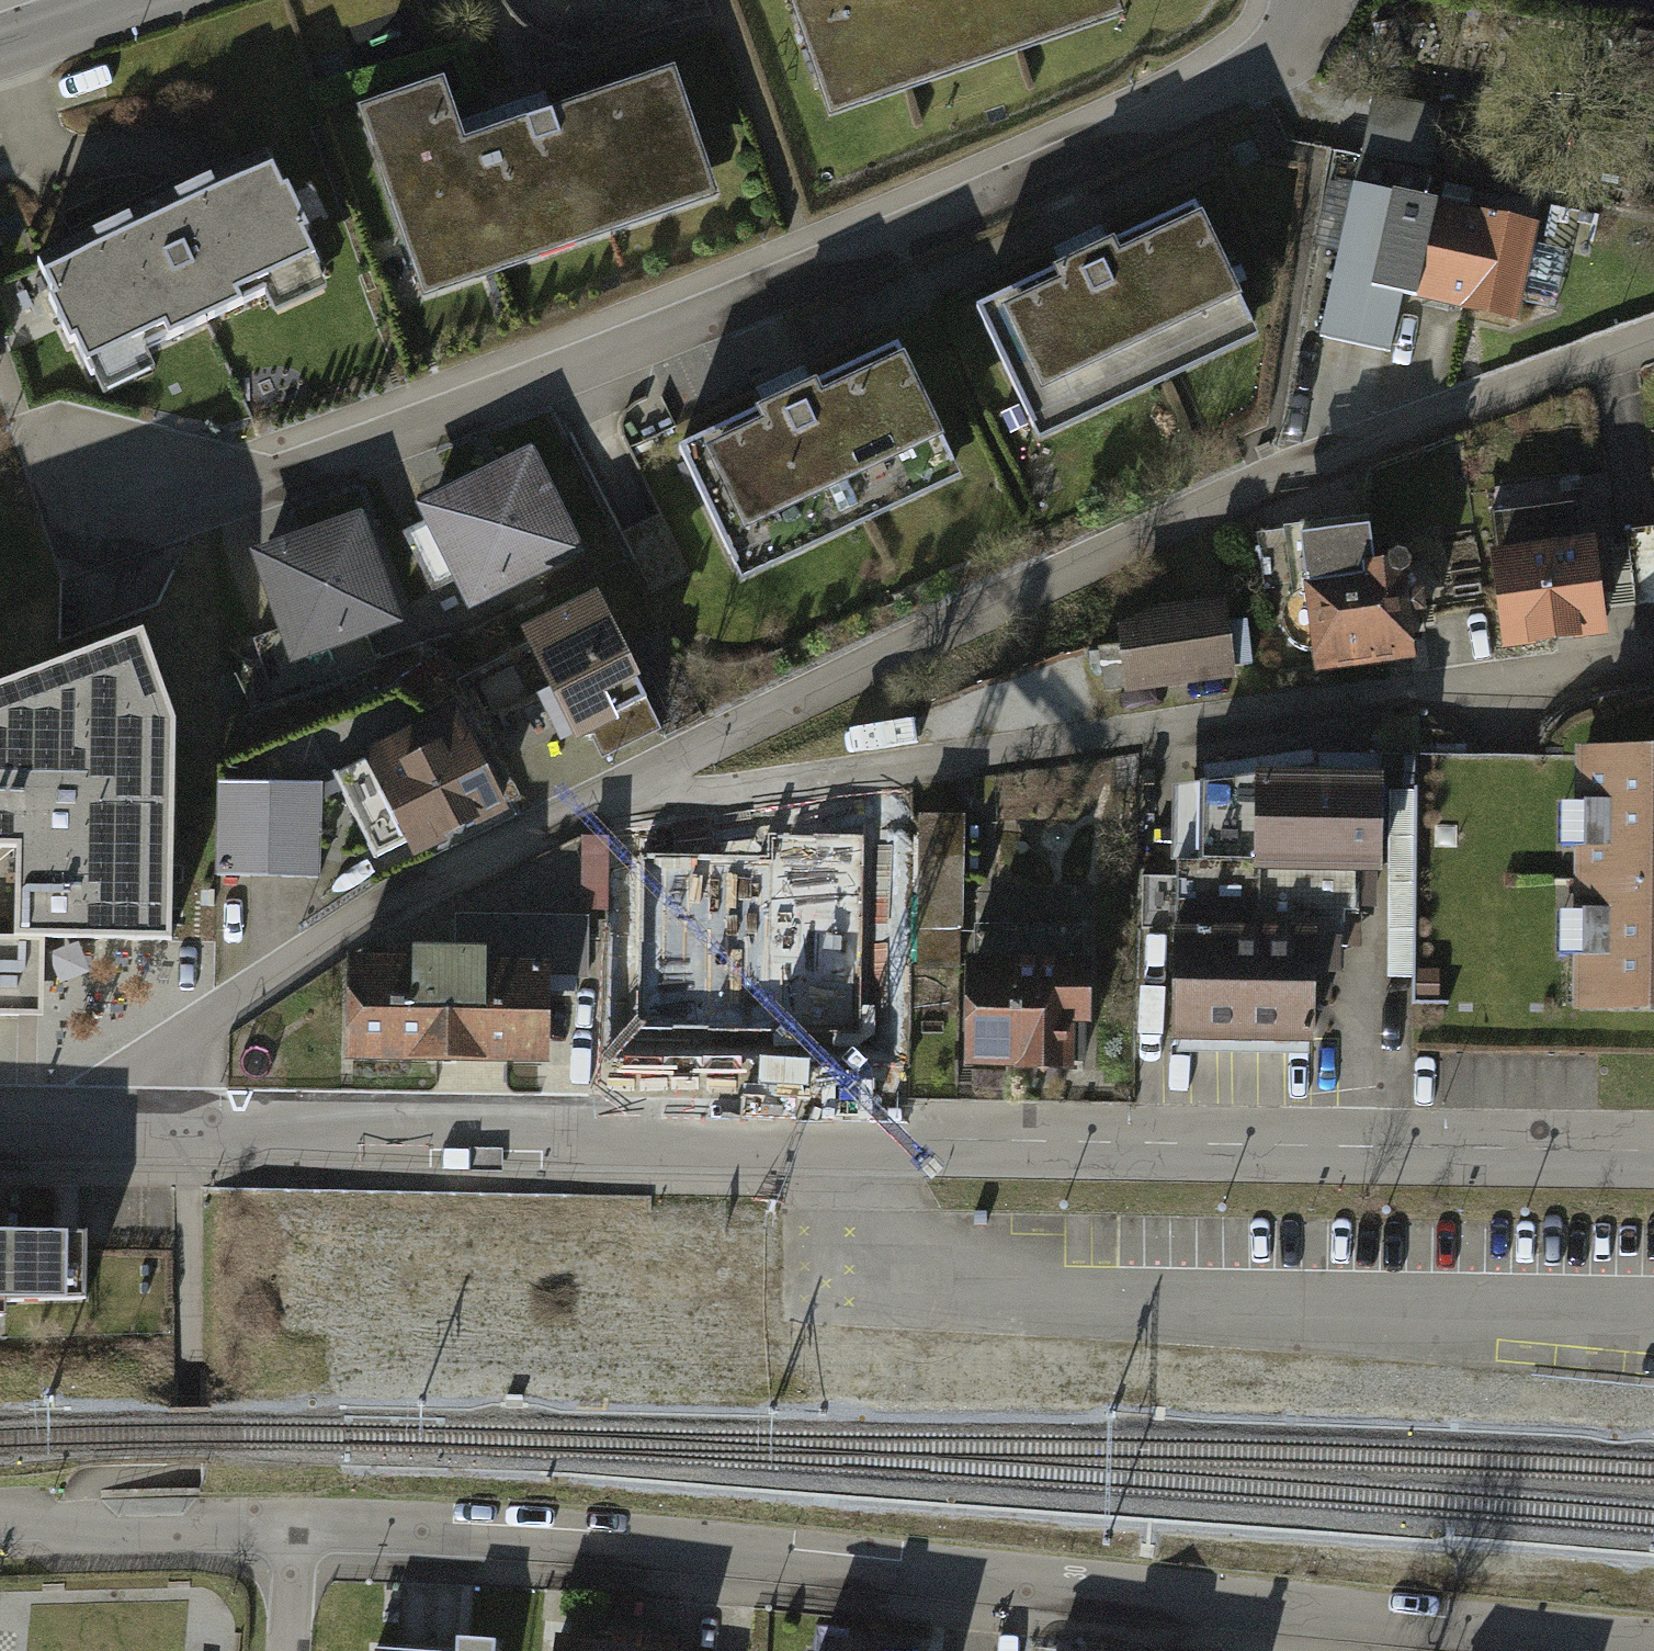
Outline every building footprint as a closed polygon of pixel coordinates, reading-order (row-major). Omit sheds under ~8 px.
[(823,120),(1128,20),(1121,0),(783,0),(823,120)] [(450,83),(353,116),(415,295),(715,193),(675,78),(472,147),(450,83)] [(1439,173),(1366,158),(1328,343),(1400,358),(1413,296),(1525,319),(1529,302),(1562,309),(1574,251),(1541,244),(1549,207),(1466,189),(1464,200),(1434,194),(1439,173)] [(284,162),(44,272),(92,378),(107,410),(173,380),(158,347),(332,268),(284,162)] [(1204,201),(969,307),(1033,443),(1266,331),(1204,201)] [(909,347),(676,452),(737,587),(970,482),(909,347)] [(541,450),(425,506),(433,524),(405,537),(434,596),(462,583),(476,612),(592,556),(541,450)] [(1587,505),(1499,514),(1513,651),(1551,647),(1550,636),(1615,630),(1606,546),(1617,545),(1610,477),(1585,479),(1587,505)] [(1372,512),(1287,519),(1293,594),(1323,592),(1330,668),(1428,660),(1420,565),(1377,569),(1372,512)] [(371,515),(259,552),(294,660),(373,634),(376,642),(409,632),(371,515)] [(1635,536),(1643,603),(1653,602),(1653,534),(1635,536)] [(612,591),(532,632),(589,743),(635,719),(631,712),(665,694),(612,591)] [(1235,596),(1178,600),(1129,624),(1130,645),(1106,647),(1109,688),(1241,679),(1240,666),(1259,665),(1255,618),(1237,619),(1235,596)] [(24,1015),(27,937),(170,939),(175,724),(143,635),(0,687),(0,855),(23,855),(19,939),(0,938),(0,1014),(24,1015)] [(464,708),(372,755),(424,857),(516,811),(464,708)] [(1593,740),(1592,794),(1578,794),(1577,845),(1590,845),(1589,904),(1574,903),(1573,951),(1588,952),(1587,1008),(1653,1009),(1653,741),(1593,740)] [(1179,859),(1178,1034),(1311,1035),(1312,966),(1340,966),(1340,906),(1356,906),(1356,858),(1379,859),(1379,775),(1313,775),(1313,762),(1207,779),(1205,860),(1179,859)] [(1426,775),(1395,774),(1393,866),(1391,972),(1422,972),(1426,775)] [(330,784),(224,781),(220,876),(327,879),(330,784)] [(968,814),(927,813),(926,925),(967,926),(968,814)] [(614,836),(586,836),(587,910),(614,910),(614,836)] [(632,920),(717,919),(718,1028),(738,1028),(738,1048),(791,1048),(790,1028),(840,1028),(839,918),(803,918),(803,854),(632,855),(632,920)] [(357,957),(358,1063),(564,1061),(563,1008),(597,1008),(597,918),(465,919),(465,945),(431,945),(431,956),(357,957)] [(975,956),(971,1068),(1088,1071),(1089,1024),(1106,1024),(1108,960),(1054,959),(1054,946),(1018,945),(1018,957),(975,956)] [(20,1319),(20,1303),(95,1305),(96,1236),(0,1234),(0,1318),(20,1319)] [(558,1650),(686,1650),(688,1632),(622,1625),(621,1635),(561,1629),(558,1650)] [(379,1639),(378,1650),(491,1650),(491,1645),(379,1639)]
